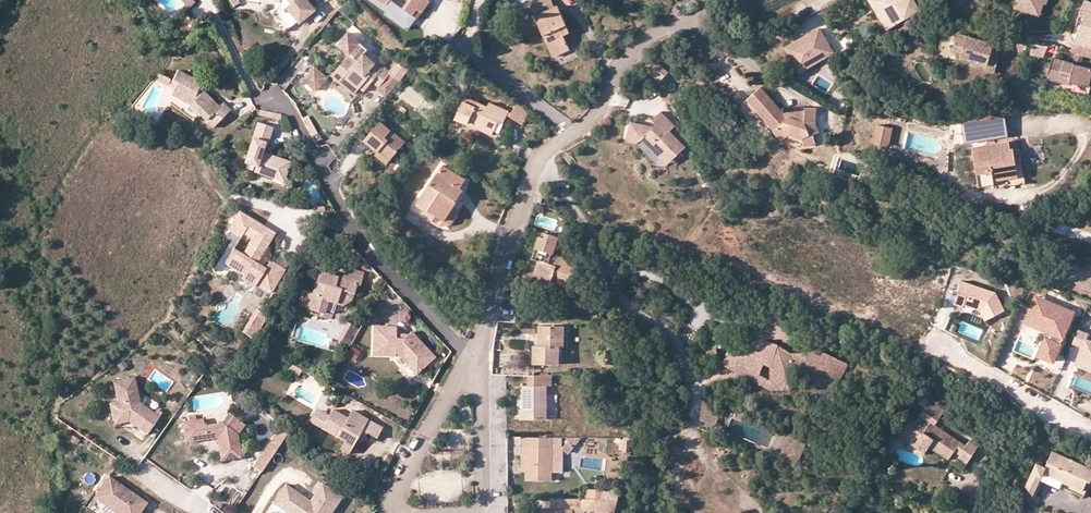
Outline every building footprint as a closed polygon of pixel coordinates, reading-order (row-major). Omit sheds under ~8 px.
[(291,2),(290,0),(284,0),(282,4),(274,15),(286,31),(299,20),(287,5),(291,2)] [(308,0),(290,0),(291,2),(287,5),(299,20),(301,23),(316,11),(308,0)] [(393,0),(390,0),(388,3),(384,9),(411,26),(418,16),(393,0)] [(418,16),(429,0),(393,0),(418,16)] [(570,49),(564,36),(570,33),(556,3),(550,5),(547,0),(539,0),(529,5),(553,57),(570,49)] [(920,9),(915,0),(871,0),(888,30),(906,20),(904,18),(920,9)] [(1020,8),(1040,14),(1041,13),(1043,7),(1045,8),(1048,0),(1022,0),(1020,8)] [(1070,49),(1090,54),(1090,0),(1082,0),(1076,16),(1081,18),(1070,49)] [(835,52),(820,27),(794,43),(808,67),(835,52)] [(998,54),(1000,46),(991,44),(992,40),(956,31),(952,48),(961,50),(960,55),(986,62),(985,67),(994,69),(998,54)] [(340,51),(350,40),(345,35),(334,47),(340,51)] [(362,50),(350,40),(340,51),(348,58),(331,79),(352,96),(359,88),(363,92),(371,83),(378,88),(390,75),(383,69),(378,70),(360,54),(362,50)] [(808,67),(794,43),(787,47),(801,72),(808,67)] [(1051,75),(1090,84),(1090,81),(1090,67),(1056,58),(1055,62),(1052,61),(1039,58),(1037,71),(1051,75)] [(667,72),(656,61),(647,71),(658,82),(667,72)] [(199,86),(203,80),(177,67),(172,77),(177,80),(171,93),(190,102),(205,117),(219,104),(199,86)] [(302,82),(310,88),(320,76),(311,68),(302,82)] [(385,100),(403,79),(393,72),(390,75),(378,88),(374,92),(384,101),(385,100)] [(159,74),(156,79),(166,85),(169,80),(159,74)] [(1090,84),(1051,75),(1050,84),(1088,94),(1090,84)] [(229,83),(214,76),(211,83),(226,90),(229,83)] [(320,76),(310,88),(315,91),(324,80),(320,76)] [(815,106),(803,105),(802,109),(792,108),(782,107),(782,110),(760,85),(746,97),(758,112),(760,110),(773,124),(771,126),(779,135),(787,128),(800,133),(802,141),(813,139),(811,129),(818,128),(814,119),(815,106)] [(508,107),(513,101),(501,94),(497,100),(508,107)] [(801,145),(802,141),(800,133),(787,128),(779,135),(771,126),(773,124),(760,110),(758,112),(746,97),(744,99),(769,128),(768,130),(776,139),(801,145)] [(214,126),(231,110),(223,101),(219,104),(205,117),(214,126)] [(483,125),(485,132),(491,135),(498,123),(503,125),(509,113),(492,104),(490,108),(477,101),(475,107),(463,101),(455,116),(468,123),(470,117),(483,125)] [(523,125),(530,113),(516,105),(509,117),(523,125)] [(640,136),(640,137),(659,157),(668,148),(674,154),(684,145),(669,129),(674,124),(660,109),(651,117),(655,121),(652,124),(630,120),(627,133),(640,136)] [(280,113),(260,110),(260,116),(279,119),(280,113)] [(468,123),(485,132),(483,125),(470,117),(468,123)] [(962,123),(966,144),(973,143),(1009,138),(1005,117),(962,123)] [(386,162),(405,139),(380,118),(364,137),(378,149),(375,152),(386,162)] [(253,170),(273,177),(275,169),(285,172),(288,161),(261,152),(270,125),(258,121),(244,160),(255,164),(253,170)] [(893,127),(877,123),(873,140),(889,144),(893,127)] [(320,132),(313,135),(316,142),(321,139),(320,132)] [(1010,143),(1009,138),(973,143),(973,148),(988,146),(998,145),(1010,143)] [(1014,143),(1010,143),(998,145),(999,152),(989,153),(988,146),(973,148),(978,185),(994,183),(994,178),(1018,174),(1014,149),(1014,143)] [(998,145),(988,146),(989,153),(999,152),(998,145)] [(668,148),(659,157),(665,163),(674,154),(668,148)] [(461,188),(466,180),(443,166),(419,204),(444,220),(453,205),(463,189),(461,188)] [(275,169),(273,177),(282,180),(285,172),(275,169)] [(546,192),(538,190),(535,201),(543,203),(546,192)] [(453,205),(444,220),(428,210),(423,216),(439,226),(451,224),(460,210),(453,205)] [(255,258),(273,230),(240,209),(228,229),(241,237),(244,234),(253,239),(244,252),(236,247),(227,261),(246,273),(244,277),(255,284),(257,281),(270,289),(285,267),(272,259),(267,266),(255,258)] [(540,234),(535,247),(552,253),(552,252),(554,253),(560,237),(547,232),(546,236),(543,235),(540,234)] [(552,276),(568,283),(575,264),(576,263),(552,253),(535,247),(532,256),(538,258),(530,281),(547,288),(550,281),(552,276)] [(359,283),(362,272),(345,267),(342,277),(319,270),(313,290),(309,306),(323,310),(325,301),(335,304),(339,292),(344,289),(353,292),(356,283),(359,283)] [(566,287),(568,283),(552,276),(550,281),(566,287)] [(963,281),(955,303),(964,306),(965,304),(981,310),(986,320),(1005,310),(997,292),(963,281)] [(309,306),(313,290),(303,287),(298,303),(309,306)] [(351,299),(353,292),(344,289),(339,292),(335,304),(342,304),(351,299)] [(1034,325),(1045,299),(1035,295),(1024,321),(1034,325)] [(1052,360),(1073,311),(1045,299),(1034,325),(1048,331),(1051,332),(1048,338),(1045,337),(1038,354),(1052,360)] [(260,331),(270,315),(256,307),(246,323),(260,331)] [(761,316),(758,338),(768,341),(796,339),(780,316),(761,316)] [(242,330),(256,338),(260,331),(246,323),(242,330)] [(350,344),(358,329),(349,323),(340,339),(350,344)] [(564,343),(564,323),(541,323),(540,342),(535,342),(535,359),(559,359),(559,343),(564,343)] [(419,356),(428,349),(411,329),(403,336),(396,335),(395,324),(373,324),(372,353),(394,353),(394,351),(405,362),(407,360),(414,370),(423,362),(419,356)] [(1074,343),(1084,347),(1087,348),(1085,354),(1090,357),(1090,340),(1089,339),(1090,335),(1090,334),(1080,329),(1074,343)] [(810,375),(809,368),(797,368),(790,381),(773,381),(761,375),(762,372),(741,361),(751,335),(743,333),(729,366),(773,389),(793,389),(801,375),(810,375)] [(758,338),(751,335),(741,361),(762,372),(767,363),(773,365),(773,381),(790,381),(797,368),(809,368),(810,375),(810,379),(816,383),(817,394),(830,389),(829,387),(835,382),(834,381),(848,365),(812,346),(808,353),(793,354),(789,351),(783,352),(781,345),(768,341),(758,338)] [(354,361),(359,349),(350,345),(345,357),(354,361)] [(1084,347),(1078,363),(1090,369),(1090,366),(1090,365),(1090,362),(1090,357),(1085,354),(1087,348),(1084,347)] [(431,354),(428,349),(419,356),(423,362),(431,354)] [(297,373),(300,368),(291,363),(288,368),(297,373)] [(816,383),(810,379),(813,401),(834,393),(849,366),(848,365),(834,381),(835,382),(829,387),(830,389),(817,394),(816,383)] [(551,374),(528,374),(528,386),(525,386),(525,411),(522,411),(522,418),(547,418),(547,386),(551,386),(551,374)] [(109,402),(113,419),(133,416),(145,423),(141,428),(146,432),(160,415),(140,401),(133,376),(112,381),(117,399),(109,402)] [(926,403),(917,416),(935,427),(944,414),(926,403)] [(377,438),(383,428),(360,414),(356,422),(333,409),(322,428),(345,441),(340,448),(349,453),(363,430),(377,438)] [(356,422),(360,414),(353,410),(348,418),(356,422)] [(223,421),(238,431),(243,422),(229,412),(223,421)] [(133,416),(113,419),(114,424),(131,421),(141,428),(145,423),(133,416)] [(940,430),(917,416),(914,421),(908,417),(899,430),(911,437),(908,442),(925,452),(929,446),(946,458),(949,457),(953,451),(959,455),(956,459),(967,466),(978,448),(969,442),(965,447),(940,430)] [(220,453),(240,451),(238,431),(223,421),(205,422),(205,419),(198,420),(189,421),(184,421),(187,443),(217,440),(220,453)] [(367,432),(363,430),(357,439),(361,442),(367,432)] [(283,439),(276,434),(262,454),(270,459),(283,439)] [(551,437),(522,436),(522,456),(527,456),(527,473),(527,478),(550,479),(551,449),(551,437)] [(562,443),(562,437),(551,437),(551,449),(558,449),(558,443),(562,443)] [(805,445),(788,438),(781,454),(798,461),(805,445)] [(241,459),(240,451),(220,453),(221,461),(241,459)] [(1041,477),(1043,472),(1087,490),(1090,480),(1090,469),(1055,451),(1046,466),(1035,463),(1025,485),(1034,493),(1041,477)] [(270,459),(262,454),(254,466),(262,471),(270,459)] [(1043,472),(1041,477),(1084,496),(1087,490),(1043,472)] [(148,503),(109,477),(98,494),(105,499),(102,503),(117,512),(136,512),(139,509),(142,511),(148,503)] [(278,506),(289,512),(331,512),(342,496),(322,482),(313,496),(317,499),(314,503),(310,500),(290,487),(278,506)] [(105,499),(98,494),(95,498),(102,503),(105,499)] [(598,506),(598,496),(584,496),(584,497),(584,506),(598,506)] [(613,506),(613,496),(598,496),(598,506),(613,506)] [(551,497),(551,508),(551,512),(584,512),(584,506),(584,497),(551,497)]
